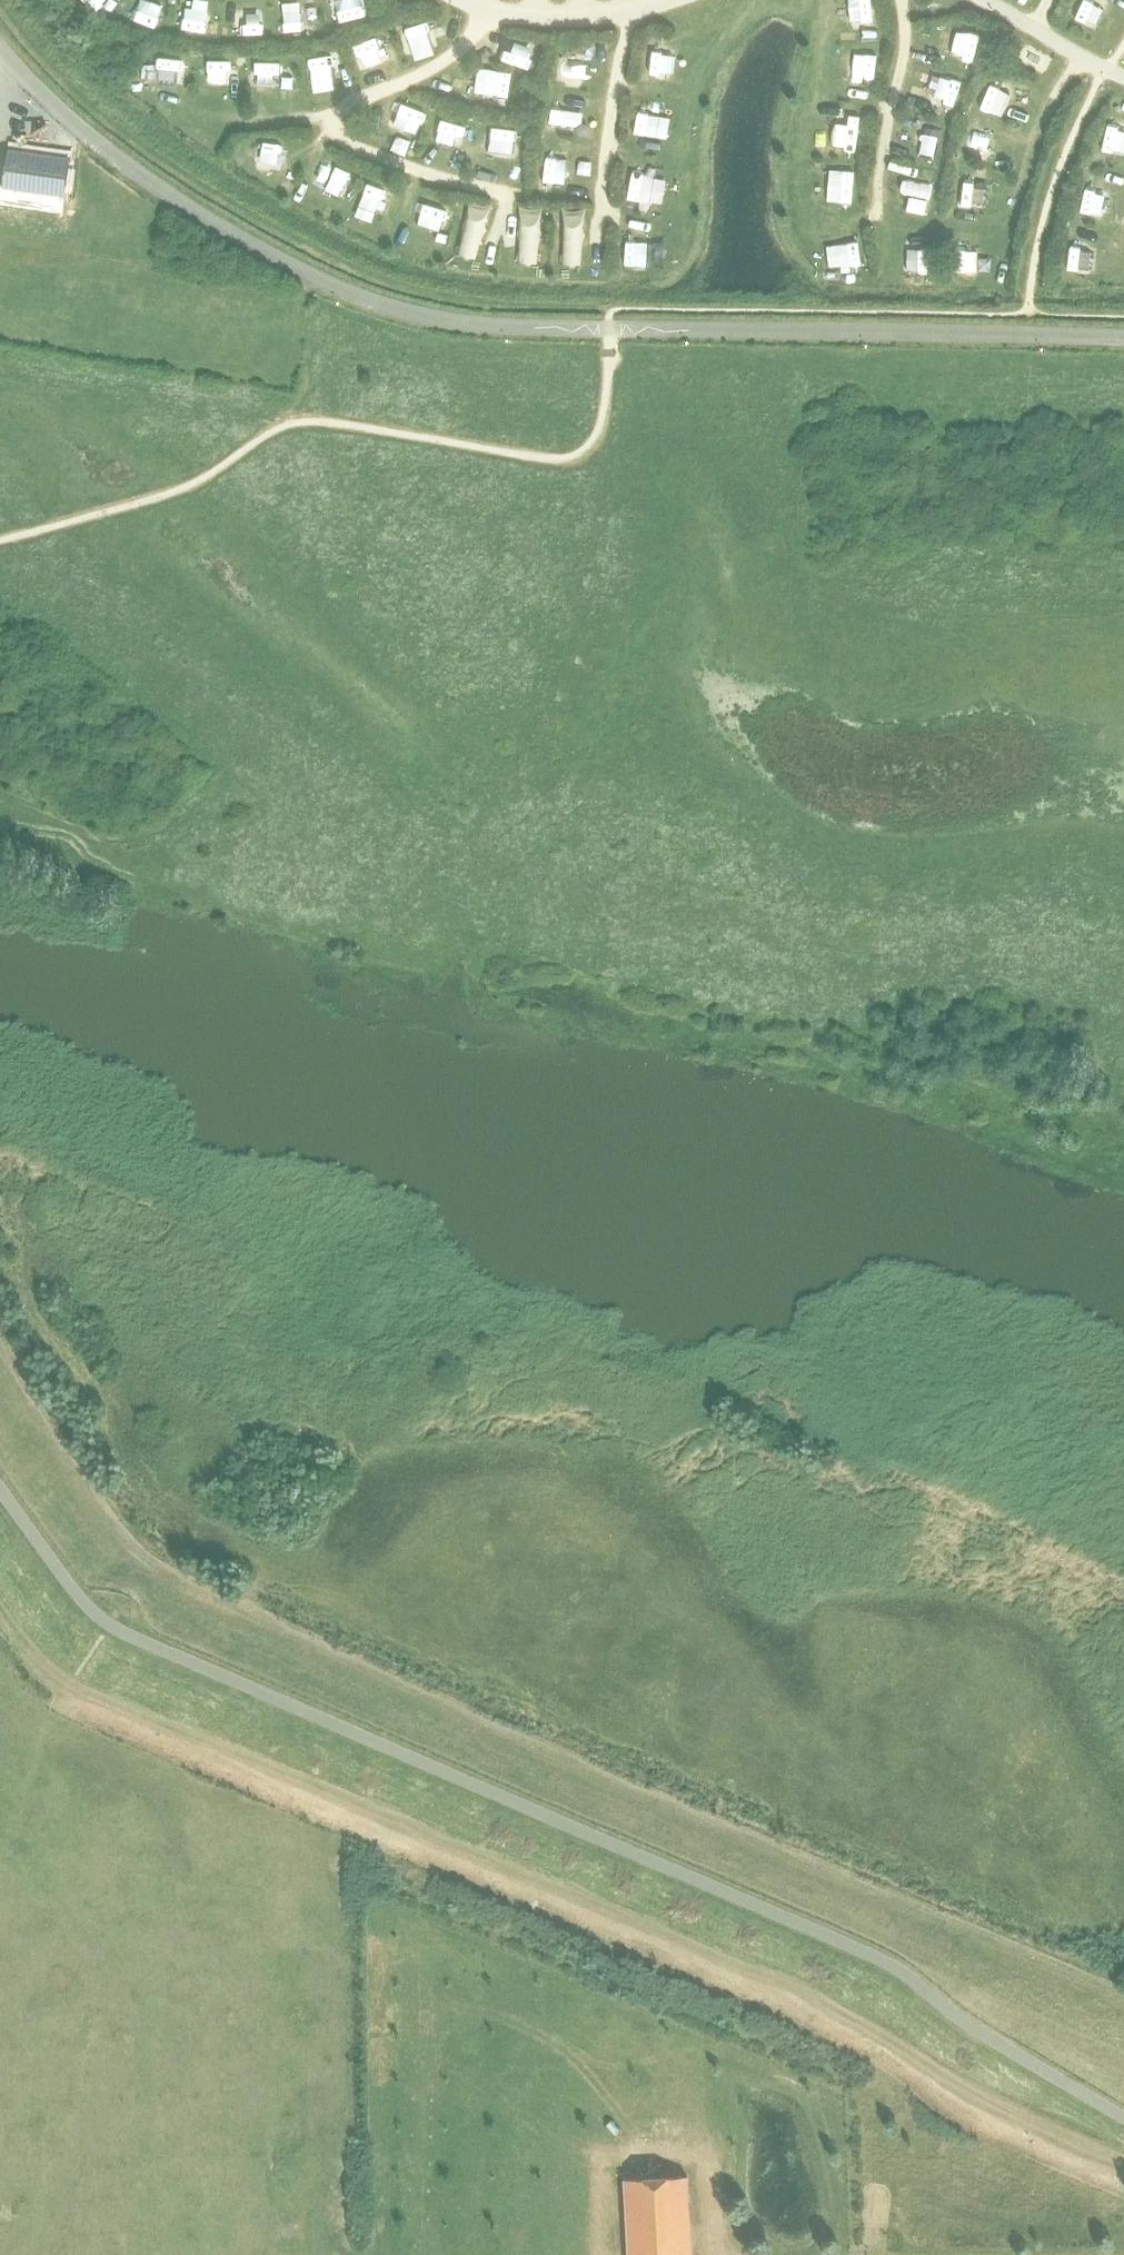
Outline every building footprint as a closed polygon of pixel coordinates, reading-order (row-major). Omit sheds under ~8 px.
[(7,151),(2,188),(64,197),(69,160),(7,151)] [(686,2176),(624,2179),(628,2254),(690,2254),(686,2176)]
